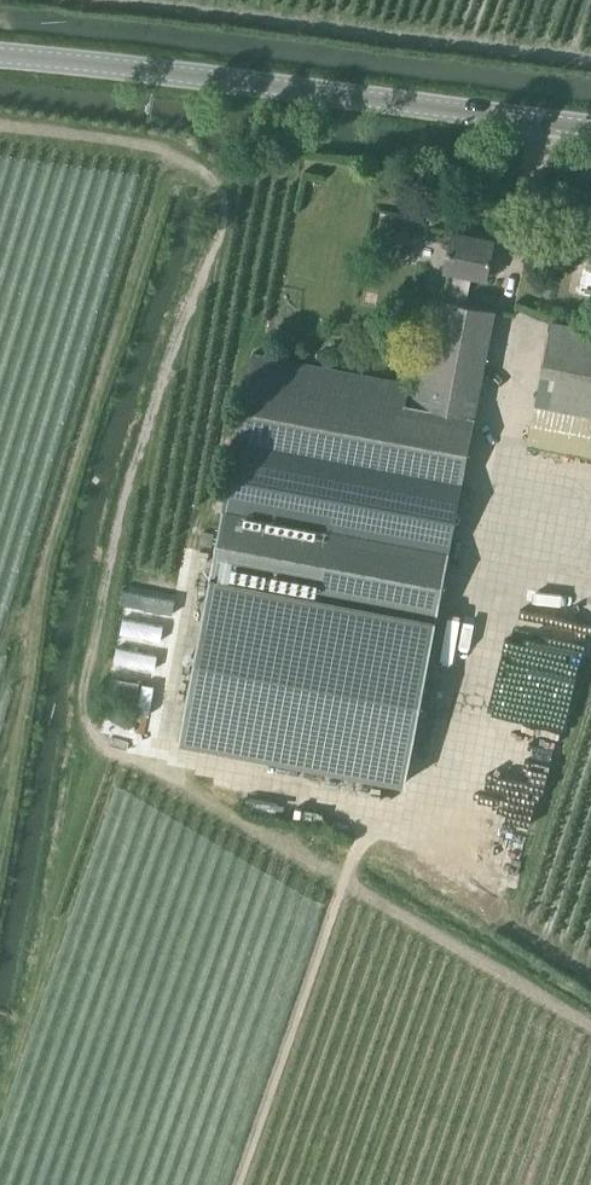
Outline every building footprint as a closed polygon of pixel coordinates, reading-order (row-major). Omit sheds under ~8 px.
[(408,382),(252,353),(180,740),(405,782),(494,309),(465,304),(471,275),(486,278),(494,239),(452,231),(445,270),(449,271),(444,299),(430,297),(409,405),(404,404),(408,382)] [(420,259),(438,262),(441,245),(422,242),(420,259)] [(590,455),(590,328),(552,320),(528,444),(590,455)] [(200,545),(211,547),(213,534),(203,532),(200,545)] [(507,882),(520,884),(527,830),(514,829),(507,882)]
